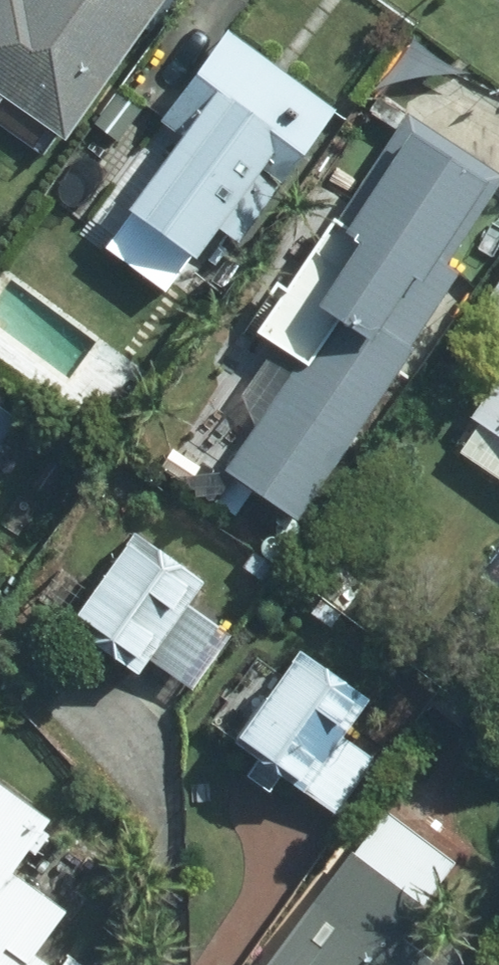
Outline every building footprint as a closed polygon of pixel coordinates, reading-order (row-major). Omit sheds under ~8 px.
[(53,125),(143,0),(0,0),(0,88),(53,125)] [(219,30),(158,115),(171,124),(118,198),(189,249),(208,221),(233,239),(325,111),(327,106),(219,30)] [(282,508),(452,264),(470,276),(498,234),(498,203),(478,189),(490,170),(403,111),(255,325),(296,353),(219,464),(282,508)] [(465,412),(498,435),(498,363),(465,412)] [(195,579),(123,528),(58,619),(131,670),(142,654),(184,684),(222,631),(179,601),(195,579)] [(270,768),(326,806),(364,754),(329,729),(354,693),(291,649),(284,659),(278,656),(223,735),(248,751),(235,770),(257,786),(270,768)] [(31,812),(0,790),(0,855),(31,812)] [(343,850),(261,964),(419,964),(424,959),(388,933),(412,899),(343,850)] [(20,947),(49,906),(0,870),(0,964),(45,964),(20,947)]
